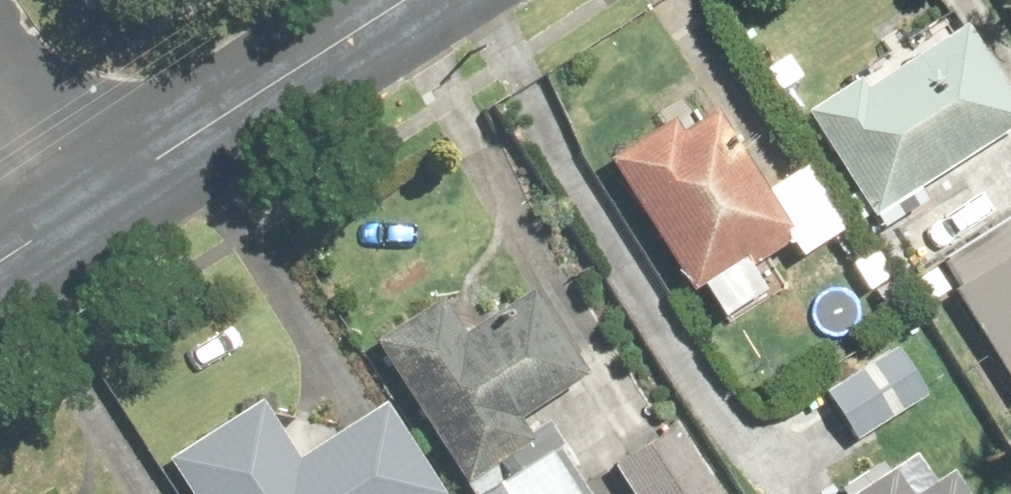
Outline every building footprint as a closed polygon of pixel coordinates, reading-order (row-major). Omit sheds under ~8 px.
[(791,111),(862,217),(869,213),(876,224),(909,203),(903,194),(1010,121),(1010,114),(941,10),(791,111)] [(662,120),(596,162),(681,295),(732,263),(738,272),(778,247),(787,260),(834,229),(795,167),(756,192),(705,113),(671,135),(662,120)] [(950,291),(1010,398),(1010,256),(950,291)] [(426,295),(355,342),(451,485),(516,442),(502,420),(573,373),(521,294),(455,338),(426,295)] [(925,393),(889,343),(815,397),(851,446),(925,393)] [(157,458),(180,493),(430,493),(371,401),(291,452),(256,397),(157,458)] [(600,466),(618,493),(708,493),(662,425),(600,466)] [(454,493),(547,493),(516,450),(454,493)] [(940,467),(916,482),(902,459),(846,493),(956,493),(940,467)]
